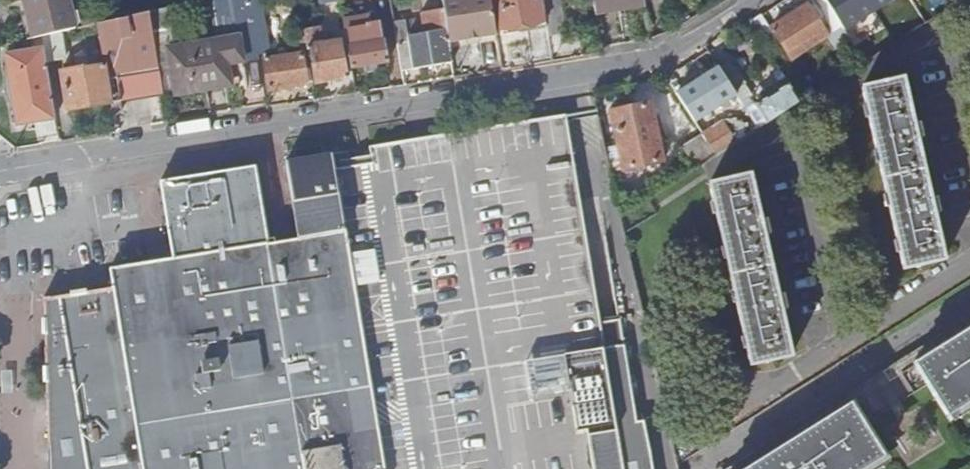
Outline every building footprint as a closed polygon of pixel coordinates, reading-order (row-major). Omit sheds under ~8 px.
[(31,39),(42,37),(60,33),(74,30),(68,0),(23,0),(31,39)] [(256,55),(269,53),(260,0),(232,0),(237,29),(252,26),(256,55)] [(447,42),(464,39),(463,32),(479,29),(480,37),(497,34),(496,29),(491,0),(441,0),(442,8),(447,42)] [(496,29),(546,21),(543,0),(491,0),(496,29)] [(549,35),(566,32),(560,0),(543,0),(546,21),(549,35)] [(595,13),(644,5),(643,0),(617,0),(617,3),(594,7),(595,13)] [(824,0),(813,0),(771,28),(791,60),(828,36),(827,35),(841,26),(824,0)] [(856,26),(896,0),(895,0),(839,0),(856,26)] [(402,71),(451,63),(447,42),(442,8),(421,12),(422,18),(424,31),(412,33),(411,27),(405,27),(404,22),(394,23),(402,71)] [(100,24),(113,102),(163,94),(149,12),(100,24)] [(344,26),(368,21),(366,16),(343,21),(344,26)] [(81,28),(96,25),(93,17),(79,20),(81,28)] [(422,18),(404,22),(405,27),(411,27),(412,33),(424,31),(422,18)] [(344,26),(351,68),(388,62),(384,40),(371,42),(368,21),(344,26)] [(67,110),(113,102),(100,24),(96,25),(103,58),(98,59),(99,65),(61,71),(67,110)] [(304,31),(305,36),(306,48),(309,48),(315,83),(347,78),(342,46),(328,48),(327,43),(323,43),(320,28),(304,31)] [(479,29),(463,32),(464,39),(480,37),(479,29)] [(60,33),(42,37),(44,49),(46,63),(65,59),(60,33)] [(238,36),(168,47),(176,95),(246,84),(238,36)] [(302,54),(307,53),(306,48),(305,36),(294,37),(296,54),(286,56),(285,50),(273,52),(274,58),(263,60),(268,89),(308,83),(302,54)] [(17,124),(55,118),(46,63),(44,49),(6,56),(17,124)] [(60,66),(61,71),(99,65),(98,59),(60,66)] [(732,61),(719,69),(735,93),(747,85),(732,61)] [(746,111),(758,129),(800,103),(785,78),(780,81),(784,87),(746,111)] [(902,80),(863,88),(903,269),(943,260),(933,214),(939,213),(938,206),(936,198),(929,200),(916,139),(923,138),(921,131),(919,123),(913,125),(902,80)] [(702,136),(715,156),(735,144),(722,123),(739,113),(730,100),(705,116),(713,129),(702,136)] [(634,107),(629,104),(614,107),(611,112),(624,171),(663,163),(651,104),(634,107)] [(42,294),(47,468),(623,468),(603,350),(598,323),(563,114),(370,147),(372,162),(334,169),(340,211),(343,230),(297,238),(268,242),(171,258),(110,268),(112,284),(42,294)] [(689,142),(704,163),(715,156),(702,136),(701,133),(689,142)] [(331,154),(285,161),(294,219),(340,211),(334,169),(331,154)] [(256,166),(160,182),(169,240),(265,224),(256,166)] [(748,175),(710,184),(751,365),(791,356),(780,310),(786,308),(784,301),(783,294),(776,295),(763,235),(769,233),(767,226),(766,219),(759,221),(748,175)] [(340,211),(294,219),(297,238),(343,230),(340,211)] [(265,224),(169,240),(171,258),(268,242),(265,224)] [(733,468),(865,468),(887,455),(868,423),(931,383),(951,415),(969,403),(969,319),(733,468)] [(619,320),(598,323),(603,350),(623,347),(619,320)]
